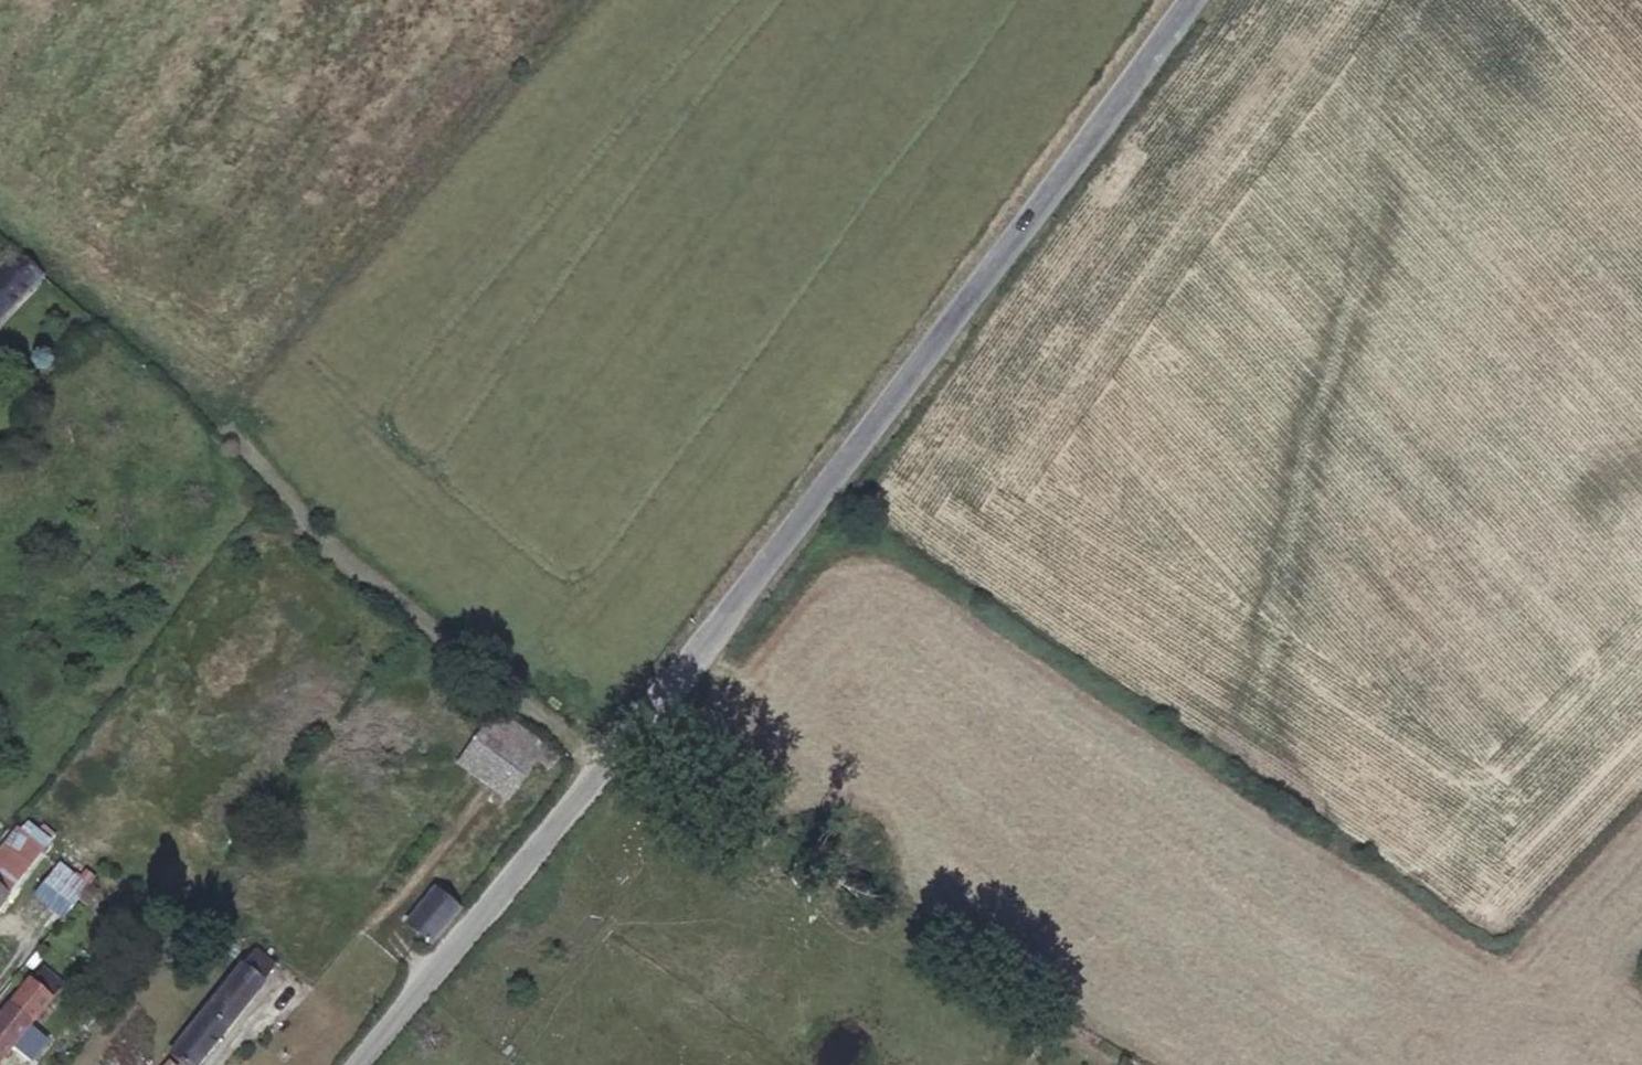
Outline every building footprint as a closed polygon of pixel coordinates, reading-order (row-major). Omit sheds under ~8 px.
[(20,255),(0,276),(0,319),(43,275),(20,255)] [(542,745),(502,715),(478,748),(473,744),(458,764),(507,798),(542,745)] [(55,836),(32,817),(0,857),(0,904),(9,892),(55,836)] [(71,874),(87,886),(106,862),(90,850),(71,874)] [(66,912),(87,886),(71,874),(59,865),(43,885),(52,891),(47,897),(66,912)] [(459,909),(435,888),(407,923),(431,943),(459,909)] [(54,928),(66,912),(47,897),(34,912),(37,915),(54,928)] [(257,951),(243,968),(242,966),(171,1054),(184,1064),(196,1064),(262,983),(261,982),(275,965),(257,951)] [(43,966),(30,981),(51,998),(63,983),(43,966)] [(0,1017),(0,1062),(51,998),(30,981),(29,981),(0,1017)]
